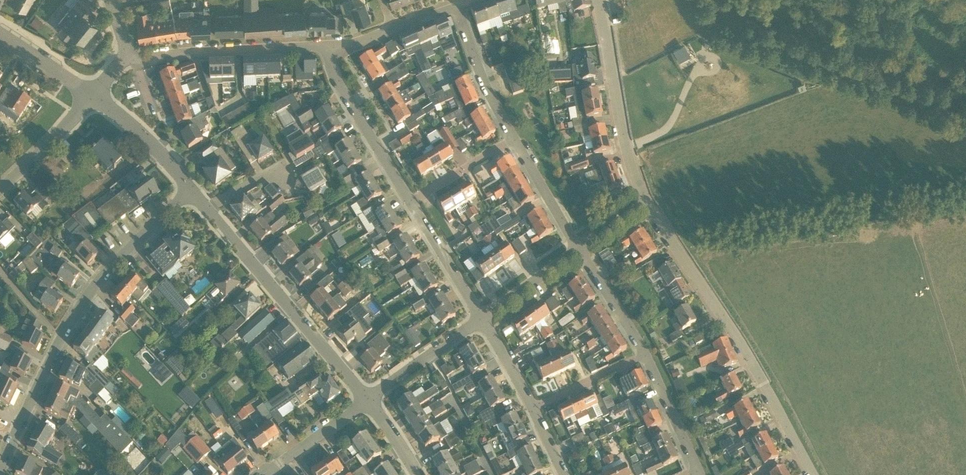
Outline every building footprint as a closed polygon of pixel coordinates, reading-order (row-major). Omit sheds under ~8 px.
[(10,2),(26,11),(32,0),(11,0),(10,2)] [(98,24),(86,14),(91,8),(81,0),(77,0),(59,22),(63,25),(58,31),(59,31),(67,37),(71,32),(84,42),(98,24)] [(257,8),(257,0),(245,0),(245,9),(244,9),(245,36),(256,35),(256,34),(307,30),(305,11),(278,13),(277,7),(257,8)] [(357,22),(368,18),(369,19),(370,18),(367,9),(368,8),(366,3),(365,3),(365,1),(358,4),(358,5),(354,6),(351,0),(350,0),(341,3),(344,15),(353,12),(357,22)] [(513,0),(502,0),(494,3),(494,2),(494,4),(500,20),(502,25),(503,25),(531,16),(527,6),(516,10),(513,0)] [(565,0),(535,0),(537,10),(558,5),(560,13),(568,12),(567,11),(566,5),(565,0)] [(588,0),(565,0),(566,5),(567,11),(569,11),(570,13),(572,13),(572,12),(574,11),(574,12),(591,7),(588,0)] [(498,31),(504,29),(503,25),(502,25),(500,20),(494,4),(483,8),(488,24),(490,30),(497,28),(498,31)] [(490,30),(488,24),(483,8),(471,12),(477,28),(479,33),(490,30)] [(174,18),(178,36),(211,35),(210,12),(198,13),(198,16),(192,16),(192,9),(179,9),(179,14),(173,14),(173,16),(174,18)] [(140,43),(157,40),(152,12),(146,13),(138,14),(139,23),(137,23),(140,43)] [(178,36),(174,18),(161,21),(155,21),(153,12),(152,12),(157,40),(178,37),(178,36)] [(326,31),(326,30),(335,30),(335,17),(326,17),(326,12),(310,12),(310,31),(326,31)] [(215,35),(244,34),(244,15),(215,15),(215,35)] [(30,23),(38,28),(43,21),(34,16),(30,23)] [(441,48),(454,42),(452,37),(452,36),(445,19),(433,24),(440,41),(438,42),(441,48)] [(451,19),(445,21),(449,29),(455,27),(451,19)] [(414,32),(425,55),(441,48),(438,42),(440,41),(433,24),(414,32)] [(501,39),(507,37),(504,29),(498,31),(501,39)] [(425,55),(414,32),(400,38),(405,53),(413,49),(416,56),(417,56),(424,73),(431,70),(425,55)] [(483,45),(484,45),(489,43),(486,36),(481,38),(483,45)] [(392,57),(399,52),(392,42),(385,46),(392,57)] [(673,50),(679,61),(690,55),(684,44),(673,50)] [(366,72),(378,65),(375,59),(386,52),(384,48),(360,62),(366,72)] [(574,90),(581,89),(580,88),(587,86),(586,80),(594,78),(590,54),(581,56),(583,64),(579,64),(581,76),(572,78),(574,90)] [(492,69),(503,65),(500,56),(489,60),(492,69)] [(296,82),(313,82),(313,75),(317,74),(316,58),(304,59),(304,64),(296,64),(296,82)] [(268,79),(281,78),(280,59),(268,60),(268,79)] [(257,87),(256,79),(255,60),(243,61),(244,87),(257,87)] [(256,79),(268,79),(268,60),(255,60),(256,79)] [(222,81),(235,80),(234,61),(222,62),(222,81)] [(210,81),(222,81),(222,62),(209,62),(209,64),(210,81)] [(373,83),(385,76),(389,73),(383,62),(378,65),(366,72),(373,83)] [(182,76),(196,71),(193,63),(180,68),(180,69),(174,71),(160,76),(165,89),(178,84),(176,77),(182,75),(182,76)] [(395,69),(394,70),(397,75),(406,69),(404,64),(395,69)] [(570,66),(549,67),(550,81),(571,80),(570,66)] [(507,77),(519,73),(517,67),(505,72),(507,77)] [(452,80),(454,80),(463,76),(461,68),(449,72),(452,80)] [(406,69),(397,75),(400,81),(409,75),(406,69)] [(507,77),(509,83),(521,79),(519,73),(507,77)] [(509,83),(511,89),(523,84),(521,79),(509,83)] [(454,99),(473,92),(468,80),(456,86),(456,85),(449,88),(451,91),(444,94),(443,91),(428,98),(434,108),(441,105),(454,99)] [(191,93),(200,90),(197,82),(188,86),(191,93)] [(401,86),(399,82),(392,86),(379,93),(386,104),(398,97),(394,90),(401,86)] [(169,101),(183,96),(178,84),(165,89),(169,101)] [(523,84),(511,89),(513,94),(525,90),(523,84)] [(407,96),(414,91),(412,88),(405,92),(405,93),(407,96)] [(581,89),(574,90),(565,91),(568,104),(574,103),(575,109),(600,105),(597,92),(582,95),(581,89)] [(197,99),(199,104),(206,101),(206,100),(205,97),(203,97),(200,90),(191,93),(194,101),(197,99)] [(14,91),(10,97),(5,93),(0,100),(0,110),(6,114),(8,110),(20,118),(31,101),(20,93),(19,95),(14,91)] [(443,119),(447,124),(450,122),(457,119),(475,110),(472,105),(478,103),(473,92),(454,99),(460,110),(443,119)] [(173,113),(187,108),(183,96),(169,101),(173,113)] [(392,114),(404,107),(398,97),(386,104),(392,114)] [(212,98),(206,100),(206,101),(210,111),(215,109),(216,109),(212,98)] [(286,98),(273,105),(273,106),(277,113),(290,106),(286,98)] [(197,118),(202,116),(197,104),(187,108),(173,113),(178,125),(178,126),(187,123),(197,118)] [(250,118),(255,115),(249,105),(244,108),(250,118)] [(574,128),(587,125),(586,119),(602,116),(600,105),(575,109),(578,120),(573,121),(574,128)] [(273,106),(268,109),(272,116),(277,113),(273,106)] [(392,114),(399,125),(411,118),(404,107),(392,114)] [(244,121),(250,118),(244,108),(238,111),(244,121)] [(315,117),(314,118),(308,108),(301,112),(296,115),(299,120),(306,132),(311,129),(310,126),(318,121),(322,127),(335,119),(329,108),(315,117)] [(477,115),(475,110),(457,119),(460,125),(464,122),(468,128),(474,125),(477,130),(489,123),(483,112),(477,115)] [(239,124),(244,121),(238,111),(233,114),(239,124)] [(416,122),(417,121),(426,115),(423,111),(413,116),(416,122)] [(189,149),(203,141),(199,134),(206,131),(204,128),(209,126),(205,119),(208,118),(205,114),(202,116),(197,118),(187,123),(191,131),(182,136),(189,149)] [(233,127),(239,124),(233,114),(227,117),(233,127)] [(228,130),(233,127),(227,117),(222,120),(228,130)] [(323,149),(343,137),(339,131),(342,129),(335,119),(322,127),(327,136),(319,141),(323,149)] [(419,127),(416,122),(407,127),(410,132),(416,129),(419,127)] [(476,144),(491,136),(495,133),(489,123),(477,130),(480,136),(473,140),(476,144)] [(582,139),(590,137),(591,143),(607,140),(604,128),(589,132),(587,125),(574,128),(576,135),(581,134),(582,139)] [(104,142),(102,140),(104,138),(95,129),(77,146),(76,145),(68,153),(78,163),(89,152),(107,171),(112,167),(115,169),(116,168),(115,166),(122,160),(104,141),(104,142)] [(447,129),(442,132),(448,141),(453,138),(448,130),(447,129)] [(304,139),(300,131),(287,139),(291,146),(289,148),(292,153),(297,161),(299,159),(302,165),(315,157),(312,152),(314,150),(307,137),(304,139)] [(427,138),(431,146),(435,152),(442,164),(453,158),(450,153),(446,146),(443,140),(439,134),(437,132),(427,138)] [(403,147),(412,142),(414,141),(409,133),(398,139),(403,147)] [(254,145),(247,134),(235,142),(251,165),(249,162),(256,158),(258,163),(273,154),(264,139),(254,145)] [(346,143),(343,137),(323,149),(328,156),(337,151),(342,160),(355,152),(349,141),(346,143)] [(462,153),(467,150),(461,139),(456,142),(462,153)] [(594,155),(610,152),(607,140),(591,143),(585,145),(586,151),(585,151),(586,157),(594,155)] [(218,151),(213,144),(198,156),(202,162),(203,162),(209,169),(204,173),(213,185),(219,186),(232,177),(230,174),(236,169),(221,148),(218,151)] [(417,147),(418,148),(420,152),(421,152),(422,155),(427,152),(425,149),(422,144),(417,147)] [(435,152),(431,146),(425,149),(427,152),(422,155),(425,158),(432,171),(442,164),(435,152)] [(421,177),(432,171),(425,158),(422,155),(421,152),(420,152),(418,148),(417,149),(419,153),(415,155),(410,158),(421,177)] [(349,171),(348,170),(362,162),(355,152),(342,160),(345,166),(337,171),(344,182),(354,175),(351,170),(349,171)] [(503,178),(516,170),(510,159),(497,167),(490,171),(492,175),(499,171),(503,178)] [(572,172),(589,167),(587,159),(569,164),(572,172)] [(604,183),(618,178),(613,165),(600,170),(593,172),(595,177),(587,180),(589,188),(604,182),(604,183)] [(499,187),(500,188),(502,192),(522,180),(516,170),(503,178),(506,183),(499,187)] [(326,185),(322,179),(324,173),(317,171),(307,177),(305,185),(298,183),(296,190),(318,196),(320,188),(326,185)] [(375,185),(369,174),(355,182),(355,181),(357,180),(354,175),(344,182),(350,191),(358,186),(362,193),(375,185)] [(160,193),(148,178),(134,189),(130,185),(128,187),(129,188),(116,198),(110,190),(91,205),(73,219),(81,227),(92,239),(93,240),(109,228),(109,229),(140,206),(149,200),(150,201),(153,199),(153,198),(160,193)] [(608,192),(621,187),(618,178),(604,183),(608,192)] [(576,193),(579,191),(583,188),(577,179),(570,183),(569,184),(576,193)] [(508,202),(528,190),(522,180),(502,192),(504,196),(508,202)] [(465,203),(476,197),(468,184),(458,190),(465,203)] [(273,201),(280,195),(271,185),(264,191),(273,201)] [(369,204),(368,203),(382,195),(375,185),(362,193),(365,198),(357,204),(363,214),(374,208),(371,203),(369,204)] [(49,205),(45,202),(51,196),(41,186),(35,192),(39,196),(32,203),(24,195),(14,204),(27,217),(38,206),(43,211),(49,205)] [(493,192),(495,196),(502,192),(500,188),(494,191),(493,192)] [(455,210),(465,203),(458,190),(448,197),(455,210)] [(521,209),(534,201),(528,190),(508,202),(511,209),(514,213),(521,209)] [(599,192),(596,194),(599,198),(605,194),(604,194),(602,190),(599,192)] [(502,192),(495,196),(497,200),(504,196),(502,192)] [(273,212),(285,202),(285,201),(280,196),(268,206),(273,212)] [(449,223),(453,220),(449,213),(455,210),(448,197),(437,203),(449,223)] [(252,207),(244,198),(231,209),(242,222),(250,216),(252,219),(263,210),(257,203),(252,207)] [(303,211),(307,218),(313,214),(309,207),(303,211)] [(395,217),(389,207),(375,215),(375,214),(377,213),(374,208),(363,214),(370,225),(372,224),(375,229),(395,217)] [(470,210),(474,218),(478,215),(473,208),(470,210)] [(470,220),(474,218),(470,210),(465,213),(470,220)] [(527,220),(519,225),(522,228),(529,224),(533,230),(546,222),(540,212),(527,220)] [(309,224),(313,222),(314,224),(317,222),(313,215),(306,219),(309,224)] [(507,215),(498,221),(501,227),(511,222),(507,215)] [(282,216),(273,224),(267,217),(262,221),(262,220),(251,229),(261,242),(271,233),(273,236),(288,223),(282,216)] [(372,241),(374,244),(377,248),(377,249),(387,243),(384,238),(402,228),(395,217),(375,229),(379,237),(372,241)] [(67,223),(63,226),(72,236),(81,227),(73,219),(67,223)] [(497,219),(480,228),(487,238),(486,239),(491,246),(495,243),(490,236),(489,236),(495,233),(497,236),(504,232),(501,227),(498,221),(497,219)] [(14,227),(7,220),(1,226),(0,225),(0,241),(14,227)] [(480,228),(477,222),(468,228),(471,233),(473,232),(480,228)] [(511,222),(501,227),(504,232),(505,233),(514,227),(511,222)] [(532,245),(553,233),(546,222),(533,230),(537,236),(530,240),(532,245)] [(460,224),(457,230),(461,233),(465,227),(460,224)] [(92,239),(81,227),(72,236),(82,248),(76,253),(88,265),(98,256),(87,244),(92,239)] [(331,227),(325,230),(327,235),(333,232),(331,227)] [(638,235),(636,231),(618,243),(623,251),(632,245),(636,251),(650,243),(643,232),(638,235)] [(339,233),(332,237),(335,242),(342,238),(339,233)] [(42,244),(38,240),(32,234),(27,240),(37,249),(42,244)] [(184,237),(182,235),(173,243),(170,239),(164,244),(165,245),(147,259),(163,278),(165,276),(169,281),(178,273),(177,272),(183,267),(180,264),(195,251),(188,244),(189,243),(188,242),(189,241),(189,239),(187,237),(185,236),(184,237)] [(282,267),(294,257),(290,253),(296,248),(286,236),(278,242),(282,248),(273,256),(282,267)] [(387,243),(377,249),(380,253),(387,249),(389,253),(393,251),(396,257),(400,255),(413,247),(407,236),(389,247),(387,243)] [(487,249),(491,246),(486,239),(482,242),(487,249)] [(520,255),(526,251),(518,239),(512,244),(520,255)] [(643,262),(656,253),(650,243),(636,251),(640,257),(633,261),(636,265),(643,261),(643,262)] [(504,265),(514,257),(506,245),(495,253),(504,265)] [(59,259),(63,253),(54,247),(50,253),(59,259)] [(406,265),(420,257),(413,247),(400,255),(406,265)] [(308,252),(296,262),(305,255),(310,260),(309,260),(310,261),(302,267),(301,267),(300,268),(290,276),(300,287),(311,278),(306,273),(314,267),(317,270),(323,264),(321,262),(311,250),(308,252)] [(495,271),(504,265),(495,253),(486,259),(495,271)] [(480,264),(475,257),(471,259),(484,279),(495,271),(486,259),(480,264)] [(38,269),(29,258),(23,264),(27,269),(32,275),(38,269)] [(604,264),(607,269),(623,259),(616,263),(613,258),(604,264)] [(649,262),(651,266),(660,262),(658,258),(649,262)] [(616,282),(624,277),(618,267),(625,262),(623,259),(607,269),(616,282)] [(72,288),(80,276),(59,262),(55,268),(56,268),(51,274),(54,276),(57,278),(72,288)] [(690,297),(672,264),(659,271),(668,287),(664,290),(667,295),(673,306),(680,303),(690,297)] [(391,271),(394,277),(405,271),(401,265),(391,271)] [(414,279),(418,285),(431,276),(425,266),(411,274),(408,276),(407,275),(397,281),(401,288),(409,283),(414,279)] [(405,271),(394,277),(397,281),(407,275),(405,271)] [(138,301),(144,295),(148,290),(142,285),(142,284),(132,275),(121,287),(132,296),(138,301)] [(220,304),(240,286),(230,275),(216,288),(222,294),(215,300),(220,304)] [(431,276),(418,285),(424,295),(437,287),(431,276)] [(329,277),(323,280),(326,285),(332,282),(329,277)] [(624,278),(618,282),(623,289),(629,285),(624,278)] [(576,298),(588,290),(582,279),(562,292),(568,302),(576,298)] [(167,281),(157,289),(167,301),(182,318),(191,310),(167,281)] [(343,293),(352,286),(348,282),(340,289),(343,293)] [(55,313),(63,301),(50,292),(52,289),(44,283),(36,295),(44,300),(42,304),(55,313)] [(346,297),(355,290),(352,286),(343,293),(346,297)] [(132,296),(121,287),(111,299),(125,310),(119,317),(133,329),(139,321),(131,315),(135,310),(127,303),(132,296)] [(4,303),(10,294),(0,288),(0,289),(0,300),(4,303)] [(157,289),(152,293),(162,305),(167,301),(157,289)] [(575,313),(595,300),(588,290),(576,298),(580,304),(572,309),(575,313)] [(311,301),(320,311),(332,302),(327,296),(323,291),(311,301)] [(190,295),(183,301),(189,308),(196,302),(190,295)] [(436,314),(449,306),(443,295),(429,303),(436,314)] [(413,308),(423,302),(421,297),(420,296),(410,303),(413,308)] [(242,318),(232,328),(222,337),(229,344),(238,336),(235,332),(261,309),(255,302),(256,300),(254,298),(252,298),(251,298),(250,297),(236,310),(242,317),(242,318)] [(552,313),(561,307),(554,297),(546,302),(552,313)] [(328,322),(340,312),(332,302),(320,311),(328,322)] [(423,302),(413,308),(416,312),(426,306),(423,302)] [(365,336),(372,330),(363,320),(368,315),(359,304),(338,322),(342,327),(341,331),(338,333),(337,331),(336,332),(348,345),(355,339),(358,344),(366,337),(365,336)] [(531,312),(540,325),(544,322),(550,317),(541,305),(531,312)] [(442,325),(455,316),(449,306),(436,314),(442,325)] [(594,327),(607,319),(600,308),(587,317),(588,317),(581,322),(583,325),(590,321),(594,327)] [(679,324),(682,330),(687,327),(696,323),(688,308),(679,313),(674,316),(679,324)] [(22,345),(37,351),(43,337),(39,335),(42,329),(43,327),(35,323),(37,320),(30,311),(26,318),(18,333),(26,337),(22,345)] [(203,327),(214,316),(209,311),(198,321),(203,327)] [(94,348),(95,348),(114,321),(101,312),(81,338),(94,348)] [(273,322),(265,312),(244,332),(253,341),(273,322)] [(521,319),(530,332),(540,325),(531,312),(521,319)] [(562,327),(563,326),(568,323),(575,318),(572,313),(558,321),(562,327)] [(530,332),(521,319),(511,326),(524,345),(529,342),(528,341),(534,337),(530,332)] [(601,337),(613,329),(607,319),(594,327),(601,337)] [(297,336),(293,331),(286,322),(257,346),(273,364),(301,341),(297,336)] [(176,326),(171,330),(176,335),(180,331),(176,326)] [(14,338),(4,334),(6,331),(0,328),(0,340),(10,345),(14,338)] [(549,337),(553,334),(548,328),(544,331),(549,337)] [(413,348),(420,344),(411,329),(405,332),(413,348)] [(613,329),(601,337),(603,341),(607,347),(620,339),(613,329)] [(549,337),(544,331),(540,333),(545,340),(549,337)] [(679,332),(677,333),(670,337),(673,343),(682,338),(679,332)] [(375,333),(364,343),(367,346),(378,336),(375,333)] [(218,335),(209,344),(218,353),(227,344),(218,335)] [(382,364),(378,359),(385,354),(384,352),(390,347),(379,335),(367,346),(372,351),(361,361),(371,373),(382,364)] [(587,346),(594,341),(591,337),(584,342),(587,346)] [(94,348),(81,338),(78,344),(76,344),(75,346),(75,347),(74,349),(86,358),(85,360),(91,365),(93,367),(103,356),(95,348),(94,348)] [(627,349),(620,339),(607,347),(611,353),(604,358),(607,362),(627,349)] [(702,369),(701,367),(719,360),(722,369),(737,363),(727,339),(712,345),(714,349),(691,358),(692,361),(697,371),(702,369)] [(10,345),(0,340),(0,349),(7,352),(10,345)] [(587,346),(589,350),(596,345),(594,341),(587,346)] [(554,377),(564,372),(558,357),(554,350),(551,343),(546,345),(553,359),(547,362),(554,377)] [(288,380),(316,360),(305,345),(278,366),(288,380)] [(466,365),(480,357),(474,346),(460,354),(453,358),(459,369),(466,365)] [(575,367),(568,352),(558,357),(564,372),(575,367)] [(31,362),(13,353),(9,361),(7,359),(2,369),(9,374),(11,370),(25,376),(31,362)] [(547,362),(544,355),(533,360),(543,381),(554,377),(547,362)] [(473,383),(487,375),(484,370),(487,369),(480,357),(466,365),(472,376),(470,378),(473,383)] [(591,374),(597,371),(591,358),(586,361),(591,374)] [(692,362),(682,365),(688,382),(697,379),(692,362)] [(94,393),(101,386),(94,379),(85,370),(80,364),(78,368),(67,363),(60,379),(72,384),(79,387),(82,381),(94,393)] [(185,370),(179,364),(172,370),(178,376),(185,370)] [(451,373),(455,371),(453,367),(449,369),(446,365),(441,369),(447,377),(451,373)] [(18,389),(14,387),(17,381),(9,374),(2,369),(0,368),(0,404),(0,403),(9,407),(18,389)] [(443,391),(448,388),(445,382),(438,371),(432,375),(443,391)] [(619,382),(622,388),(627,397),(629,402),(648,392),(646,388),(648,387),(640,372),(619,382)] [(94,379),(101,386),(105,389),(110,384),(100,373),(94,379)] [(490,380),(487,375),(473,383),(465,388),(468,394),(479,388),(485,398),(499,390),(492,379),(490,380)] [(320,377),(292,396),(269,412),(271,415),(279,427),(285,422),(283,419),(285,417),(295,410),(296,411),(320,394),(327,404),(340,395),(329,379),(324,382),(320,377)] [(717,405),(730,398),(729,396),(741,390),(734,377),(721,383),(726,392),(714,399),(717,405)] [(78,409),(92,425),(121,456),(133,444),(120,431),(112,422),(104,415),(100,419),(80,396),(80,395),(57,384),(51,398),(74,407),(75,408),(78,409)] [(685,386),(678,390),(682,398),(689,395),(685,386)] [(186,389),(181,394),(194,407),(199,402),(186,389)] [(425,394),(415,400),(411,395),(411,396),(407,390),(395,398),(399,403),(397,405),(397,406),(398,405),(404,416),(419,407),(418,406),(429,400),(425,394)] [(484,424),(489,421),(502,415),(497,406),(505,401),(499,390),(485,398),(491,410),(480,415),(484,424)] [(586,412),(588,416),(591,422),(597,419),(602,417),(598,409),(597,406),(594,399),(592,394),(580,399),(586,412)] [(70,414),(73,408),(75,408),(74,407),(51,398),(45,410),(59,417),(59,416),(68,421),(71,415),(70,414)] [(580,399),(569,404),(575,417),(577,421),(588,416),(586,412),(580,399)] [(440,401),(428,408),(432,413),(443,405),(440,401)] [(740,422),(754,414),(748,402),(727,414),(730,420),(738,417),(740,422)] [(626,403),(613,409),(616,416),(629,410),(626,403)] [(643,420),(656,414),(651,403),(630,412),(631,415),(633,418),(635,423),(643,419),(643,420)] [(570,436),(575,434),(572,428),(574,427),(572,424),(570,419),(575,417),(569,404),(558,410),(567,430),(570,436)] [(269,413),(264,406),(263,405),(257,410),(262,417),(264,420),(260,422),(255,426),(256,427),(268,444),(279,437),(266,419),(271,415),(269,412),(269,413)] [(443,405),(432,413),(436,419),(447,411),(443,405)] [(602,417),(603,418),(609,416),(607,412),(604,406),(598,409),(602,417)] [(422,412),(419,407),(404,416),(411,427),(426,418),(425,417),(422,412)] [(242,421),(249,417),(244,409),(237,414),(242,421)] [(707,423),(718,418),(715,411),(704,417),(706,422),(707,423)] [(508,419),(505,413),(502,415),(489,421),(493,428),(501,424),(506,434),(521,426),(516,415),(508,419)] [(638,443),(650,437),(648,431),(662,425),(656,414),(643,420),(646,427),(639,430),(641,435),(635,437),(638,443)] [(739,437),(760,426),(754,414),(740,422),(744,428),(737,432),(739,437)] [(224,415),(217,419),(223,428),(230,424),(224,415)] [(116,418),(112,422),(120,431),(124,426),(116,418)] [(233,418),(228,421),(235,430),(240,427),(233,418)] [(418,437),(433,428),(426,418),(411,427),(418,437)] [(82,440),(75,433),(67,424),(60,430),(76,446),(82,440)] [(444,439),(447,444),(459,437),(456,432),(449,437),(440,424),(433,429),(433,428),(418,437),(425,448),(425,449),(439,440),(440,441),(444,439)] [(462,425),(455,430),(456,432),(459,437),(466,433),(462,425)] [(60,457),(61,456),(47,447),(55,434),(41,426),(40,427),(38,427),(36,430),(37,432),(27,449),(55,465),(57,463),(61,466),(64,460),(60,457)] [(257,452),(268,444),(256,427),(251,426),(249,428),(248,432),(252,437),(248,440),(257,452)] [(500,436),(508,453),(511,452),(521,447),(519,442),(524,439),(527,438),(524,433),(526,432),(523,426),(521,427),(521,426),(506,434),(500,436)] [(178,429),(165,445),(171,452),(180,444),(184,448),(190,443),(186,438),(187,438),(178,429)] [(223,433),(218,429),(211,435),(215,440),(223,433)] [(197,437),(193,433),(187,438),(186,438),(190,443),(204,459),(211,452),(197,436),(197,437)] [(459,437),(447,444),(451,450),(470,438),(466,433),(459,437)] [(594,433),(589,435),(593,443),(598,440),(594,433)] [(360,454),(374,445),(366,434),(352,443),(360,454)] [(574,444),(585,439),(583,434),(571,439),(574,444)] [(745,448),(747,451),(751,458),(772,447),(765,435),(747,445),(744,441),(735,446),(738,451),(745,448)] [(658,455),(672,448),(667,436),(642,447),(645,454),(655,449),(658,455)] [(577,450),(586,446),(591,444),(588,438),(585,439),(574,444),(577,450)] [(723,452),(735,446),(731,439),(720,445),(723,452)] [(197,465),(204,459),(190,443),(184,448),(183,449),(197,465)] [(242,449),(236,443),(231,446),(230,445),(223,450),(238,467),(247,459),(240,451),(242,449)] [(490,444),(483,448),(487,455),(494,452),(490,444)] [(368,465),(381,456),(374,445),(360,454),(368,465)] [(739,455),(738,451),(735,446),(723,452),(726,456),(729,455),(731,459),(739,455)] [(522,468),(537,461),(531,449),(523,453),(521,447),(511,452),(508,453),(507,454),(511,461),(512,460),(517,469),(521,467),(522,468)] [(757,470),(778,459),(772,447),(751,458),(755,465),(757,470)] [(654,466),(656,470),(678,460),(672,448),(658,455),(661,462),(654,466)] [(222,449),(215,455),(218,458),(213,461),(219,468),(221,466),(228,474),(238,467),(223,450),(222,449)] [(345,465),(350,461),(342,451),(337,454),(345,465)] [(494,452),(487,455),(490,462),(497,458),(494,452)] [(451,459),(448,453),(432,461),(433,462),(439,473),(454,465),(464,460),(461,454),(451,459)] [(159,455),(155,459),(161,464),(165,460),(159,455)] [(611,465),(616,463),(613,456),(608,458),(611,465)] [(343,471),(333,457),(322,465),(330,474),(334,474),(336,473),(338,474),(343,471)] [(606,468),(611,465),(608,458),(602,461),(606,468)] [(43,470),(35,466),(36,465),(22,459),(16,474),(19,474),(40,474),(43,470)] [(467,473),(479,466),(476,461),(464,468),(467,473)] [(542,472),(537,461),(522,468),(525,474),(536,474),(542,472)] [(638,464),(632,467),(636,474),(643,474),(638,464)] [(313,474),(330,474),(322,465),(311,473),(313,474)] [(388,465),(374,474),(375,474),(395,474),(388,465)] [(454,465),(439,473),(440,474),(459,474),(454,465)] [(482,472),(479,466),(467,473),(468,474),(477,474),(482,472)] [(625,467),(614,472),(616,474),(629,474),(625,467)]
